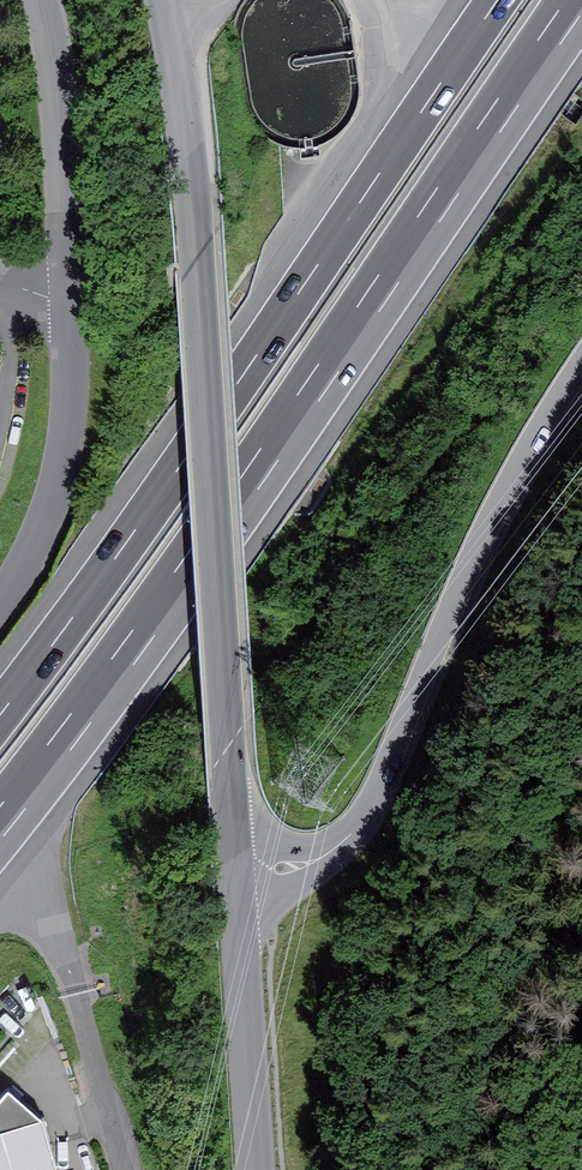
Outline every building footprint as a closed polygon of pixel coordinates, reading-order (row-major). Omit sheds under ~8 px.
[(0,1109),(0,1169),(55,1169),(42,1128),(8,1101),(0,1109)]
